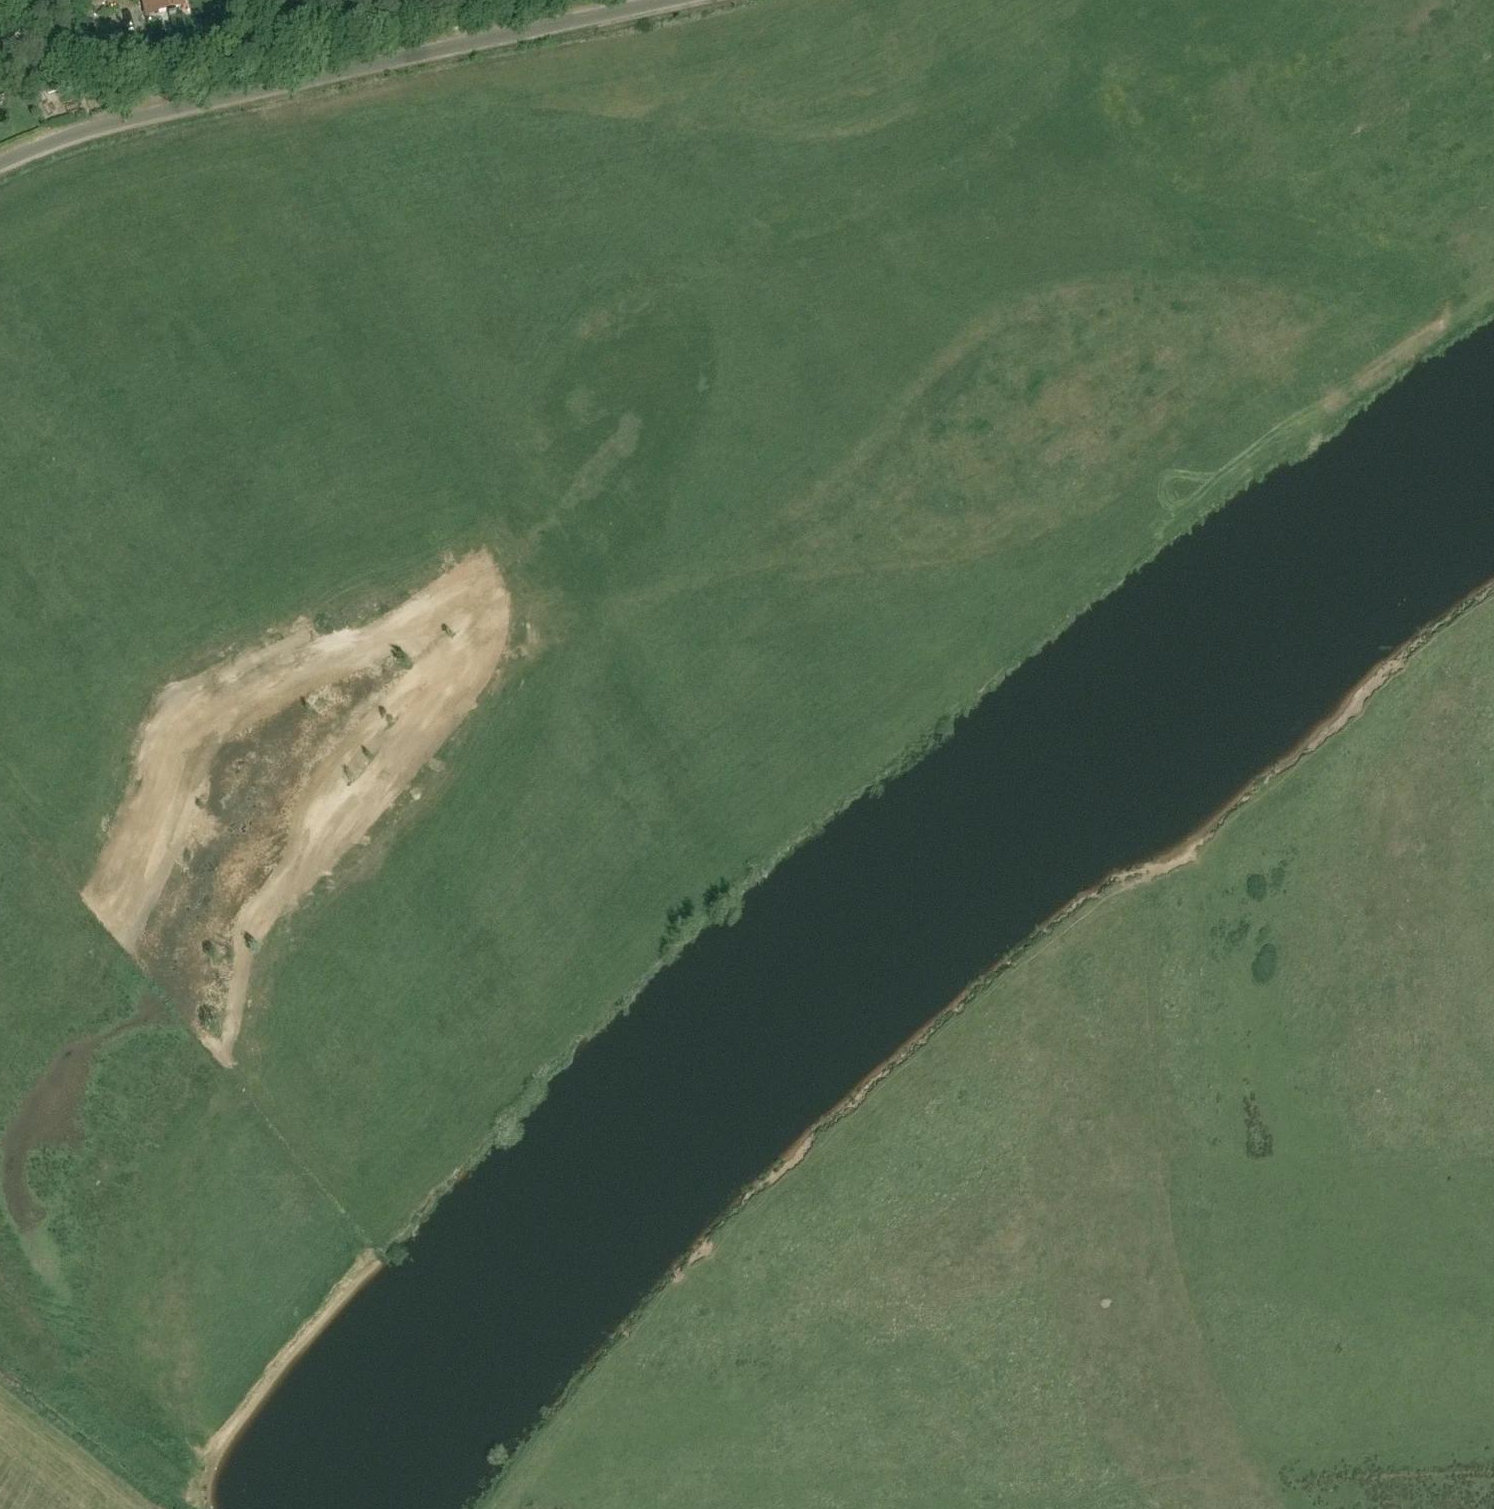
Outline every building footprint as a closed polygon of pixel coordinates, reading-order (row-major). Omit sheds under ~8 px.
[(152,18),(187,10),(185,0),(148,0),(152,18)]
